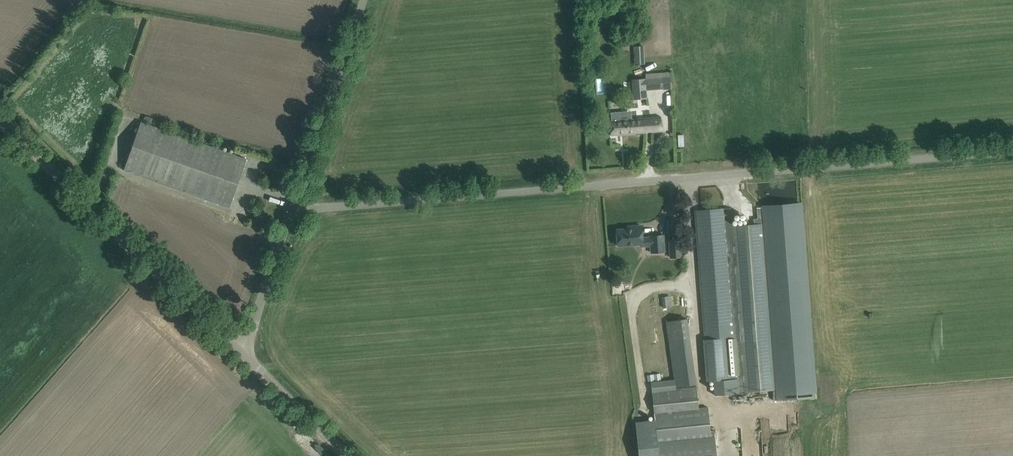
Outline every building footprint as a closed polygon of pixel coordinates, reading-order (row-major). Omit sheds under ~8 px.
[(634,64),(645,64),(645,45),(634,45),(634,64)] [(605,77),(596,77),(596,93),(605,92),(605,77)] [(662,78),(631,79),(633,99),(647,98),(647,90),(662,89),(662,78)] [(131,111),(126,122),(135,126),(140,114),(131,111)] [(610,121),(611,125),(611,135),(661,131),(660,117),(610,121)] [(141,122),(124,170),(230,207),(247,159),(141,122)] [(802,204),(762,207),(763,225),(776,388),(776,391),(817,388),(802,204)] [(730,208),(695,210),(695,214),(705,339),(734,337),(737,377),(738,391),(776,388),(763,225),(732,227),(730,208)] [(617,230),(618,246),(651,243),(651,253),(664,252),(663,235),(650,236),(650,237),(642,238),(641,225),(633,226),(633,228),(617,230)] [(682,257),(680,238),(668,239),(670,258),(682,257)] [(662,296),(663,307),(672,306),(671,295),(662,296)] [(687,320),(666,323),(674,379),(651,382),(655,420),(635,421),(638,455),(717,455),(714,430),(710,430),(708,407),(699,408),(697,387),(676,389),(676,386),(696,384),(687,320)]
